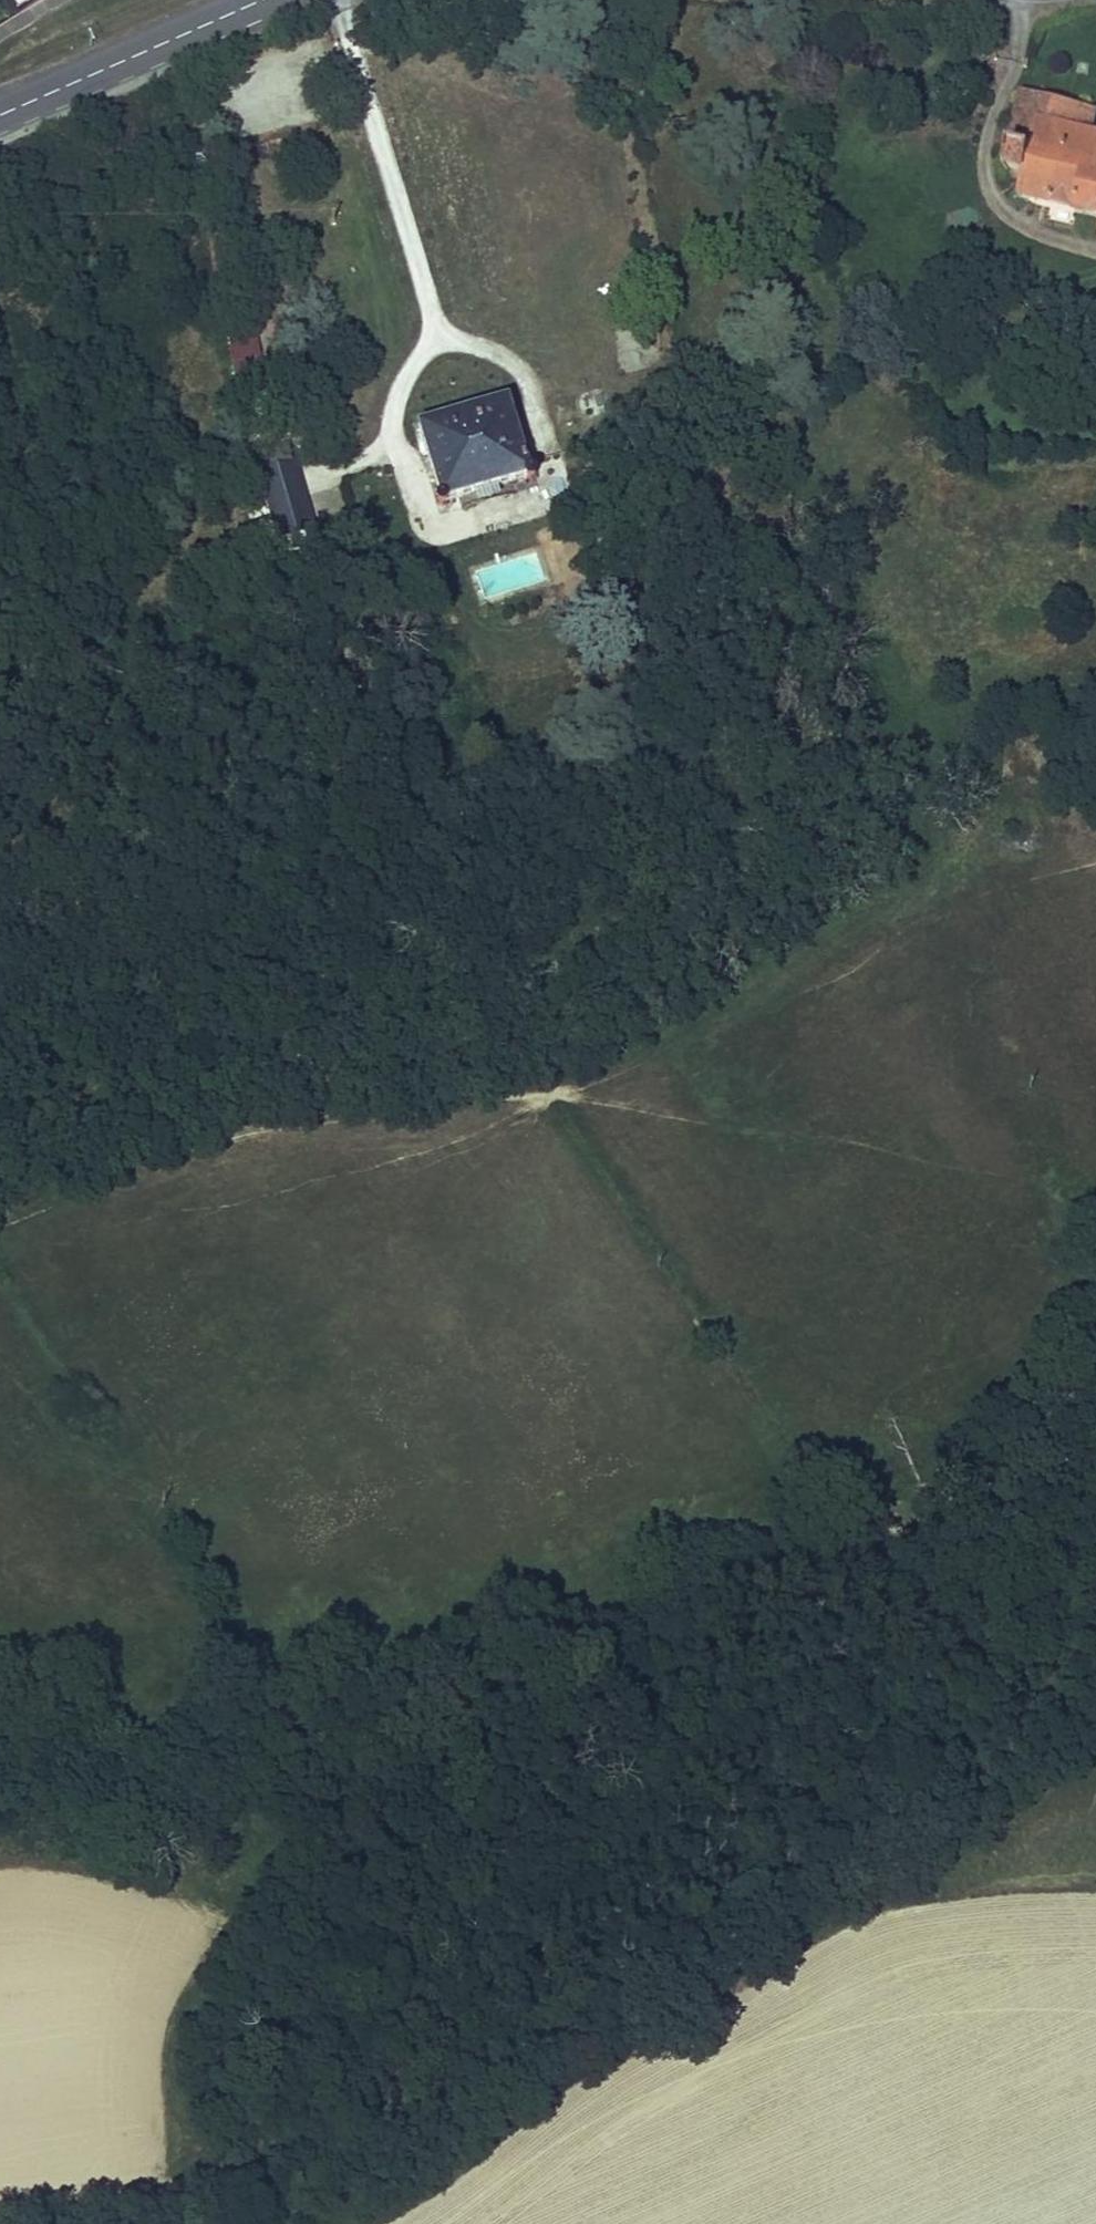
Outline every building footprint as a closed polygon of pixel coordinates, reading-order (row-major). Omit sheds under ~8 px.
[(1088,116),(1093,88),(1024,74),(1008,150),(1025,154),(1022,181),(1065,189),(1078,201),(1095,205),(1095,118),(1088,116)] [(266,330),(238,336),(243,365),(272,360),(266,330)] [(538,462),(514,389),(425,416),(450,489),(538,462)] [(279,543),(319,532),(298,459),(259,470),(279,543)]
